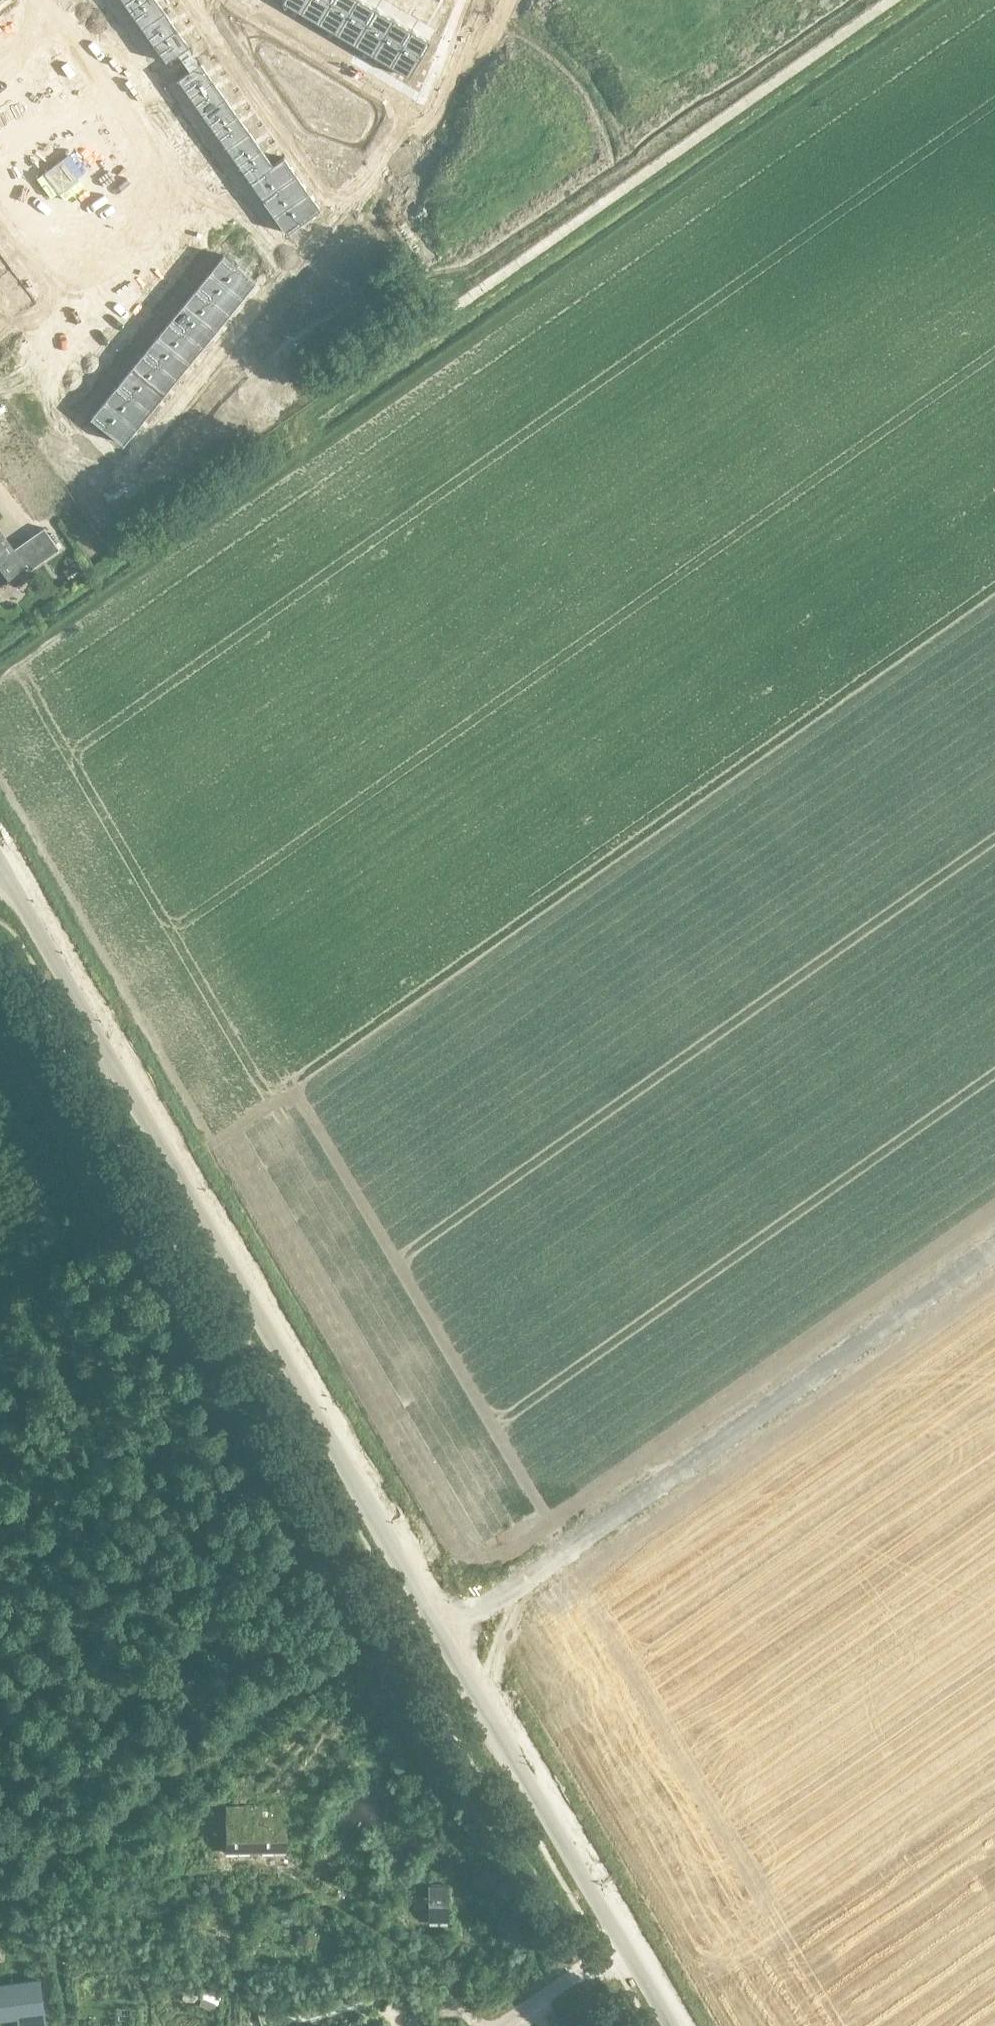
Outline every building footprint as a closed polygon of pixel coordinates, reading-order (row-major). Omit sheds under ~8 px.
[(130,10),(143,0),(123,0),(130,10)] [(130,10),(142,27),(164,11),(157,0),(143,0),(130,10)] [(282,1),(300,12),(307,0),(283,0),(282,1)] [(300,12),(318,23),(332,0),(307,0),(300,12)] [(318,23),(336,33),(356,0),(332,0),(318,23)] [(336,33),(354,44),(375,8),(361,0),(356,0),(336,33)] [(375,8),(354,44),(372,55),(393,19),(375,8)] [(78,11),(68,17),(73,24),(82,17),(78,11)] [(164,11),(142,27),(154,44),(176,28),(164,11)] [(16,16),(9,21),(16,30),(23,26),(16,16)] [(82,17),(73,24),(78,31),(87,24),(82,17)] [(393,19),(372,55),(390,65),(411,30),(393,19)] [(9,21),(3,26),(9,35),(16,30),(9,21)] [(176,28),(154,44),(166,61),(189,45),(176,28)] [(411,30),(390,65),(408,76),(430,41),(411,30)] [(102,45),(92,51),(97,58),(106,52),(102,45)] [(106,52),(97,58),(102,65),(111,58),(106,52)] [(67,61),(61,65),(69,77),(75,73),(67,61)] [(201,62),(178,78),(190,96),(213,80),(201,62)] [(213,80),(190,96),(202,113),(225,97),(213,80)] [(130,85),(121,92),(126,99),(135,92),(130,85)] [(138,97),(129,104),(134,111),(143,104),(138,97)] [(225,97),(202,113),(214,130),(237,114),(225,97)] [(237,114),(214,130),(226,147),(249,131),(237,114)] [(162,131),(153,137),(157,144),(167,138),(162,131)] [(249,131),(226,147),(238,164),(261,148),(249,131)] [(167,138),(157,144),(162,151),(172,144),(167,138)] [(261,148),(238,164),(250,181),(273,165),(273,164),(261,148)] [(273,165),(250,181),(262,198),(296,174),(284,157),(273,164),(273,165)] [(186,165),(177,172),(182,178),(191,172),(186,165)] [(191,172),(182,178),(186,185),(196,178),(191,172)] [(296,174),(262,198),(274,215),(308,191),(296,174)] [(308,191),(274,215),(287,233),(320,209),(308,191)] [(210,199),(201,206),(206,212),(215,206),(210,199)] [(215,206),(206,212),(210,219),(220,213),(215,206)] [(238,231),(230,240),(237,245),(244,236),(238,231)] [(176,233),(171,239),(180,246),(185,240),(176,233)] [(244,236),(237,245),(243,250),(250,241),(244,236)] [(171,239),(165,245),(174,253),(180,246),(171,239)] [(234,263),(220,279),(242,297),(256,281),(234,263)] [(149,265),(144,271),(153,279),(158,272),(149,265)] [(144,271),(139,278),(148,285),(153,279),(144,271)] [(220,279),(207,296),(229,313),(242,297),(220,279)] [(207,296),(194,312),(216,329),(229,313),(207,296)] [(123,297),(118,304),(127,311),(132,305),(123,297)] [(25,299),(15,305),(20,312),(30,306),(25,299)] [(118,304),(113,310),(122,318),(127,311),(118,304)] [(194,312),(181,328),(202,346),(216,329),(194,312)] [(181,328),(168,344),(189,362),(202,346),(181,328)] [(97,330),(92,336),(101,343),(106,337),(97,330)] [(92,336),(86,343),(95,350),(101,343),(92,336)] [(168,344),(154,360),(176,378),(189,362),(168,344)] [(154,360),(141,377),(163,394),(176,378),(154,360)] [(70,362),(65,369),(74,376),(79,370),(70,362)] [(65,369),(60,375),(69,382),(74,376),(65,369)] [(141,377),(128,393),(150,410),(163,394),(141,377)] [(128,393),(115,409),(137,427),(150,410),(128,393)] [(115,409),(101,426),(123,443),(137,427),(115,409)] [(43,525),(38,529),(39,530),(13,549),(0,530),(0,582),(26,564),(30,569),(59,548),(43,525)] [(285,1851),(285,1805),(225,1805),(225,1851),(285,1851)] [(428,1921),(449,1921),(449,1885),(428,1885),(428,1921)] [(301,1932),(298,1946),(313,1949),(316,1936),(301,1932)] [(20,2025),(45,2025),(38,1979),(0,1984),(0,2018),(19,2016),(20,2025)]
